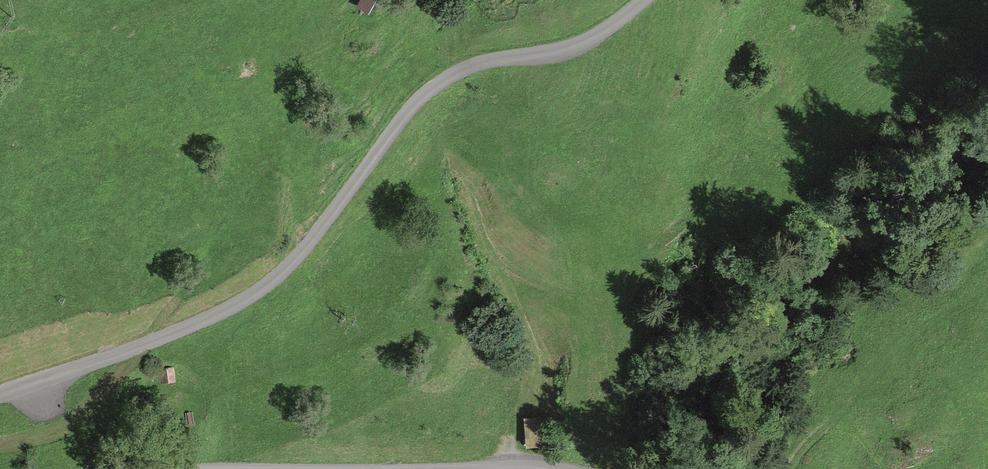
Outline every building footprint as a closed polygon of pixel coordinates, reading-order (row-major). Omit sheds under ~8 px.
[(172,370),(160,371),(162,385),(174,383),(172,370)]
